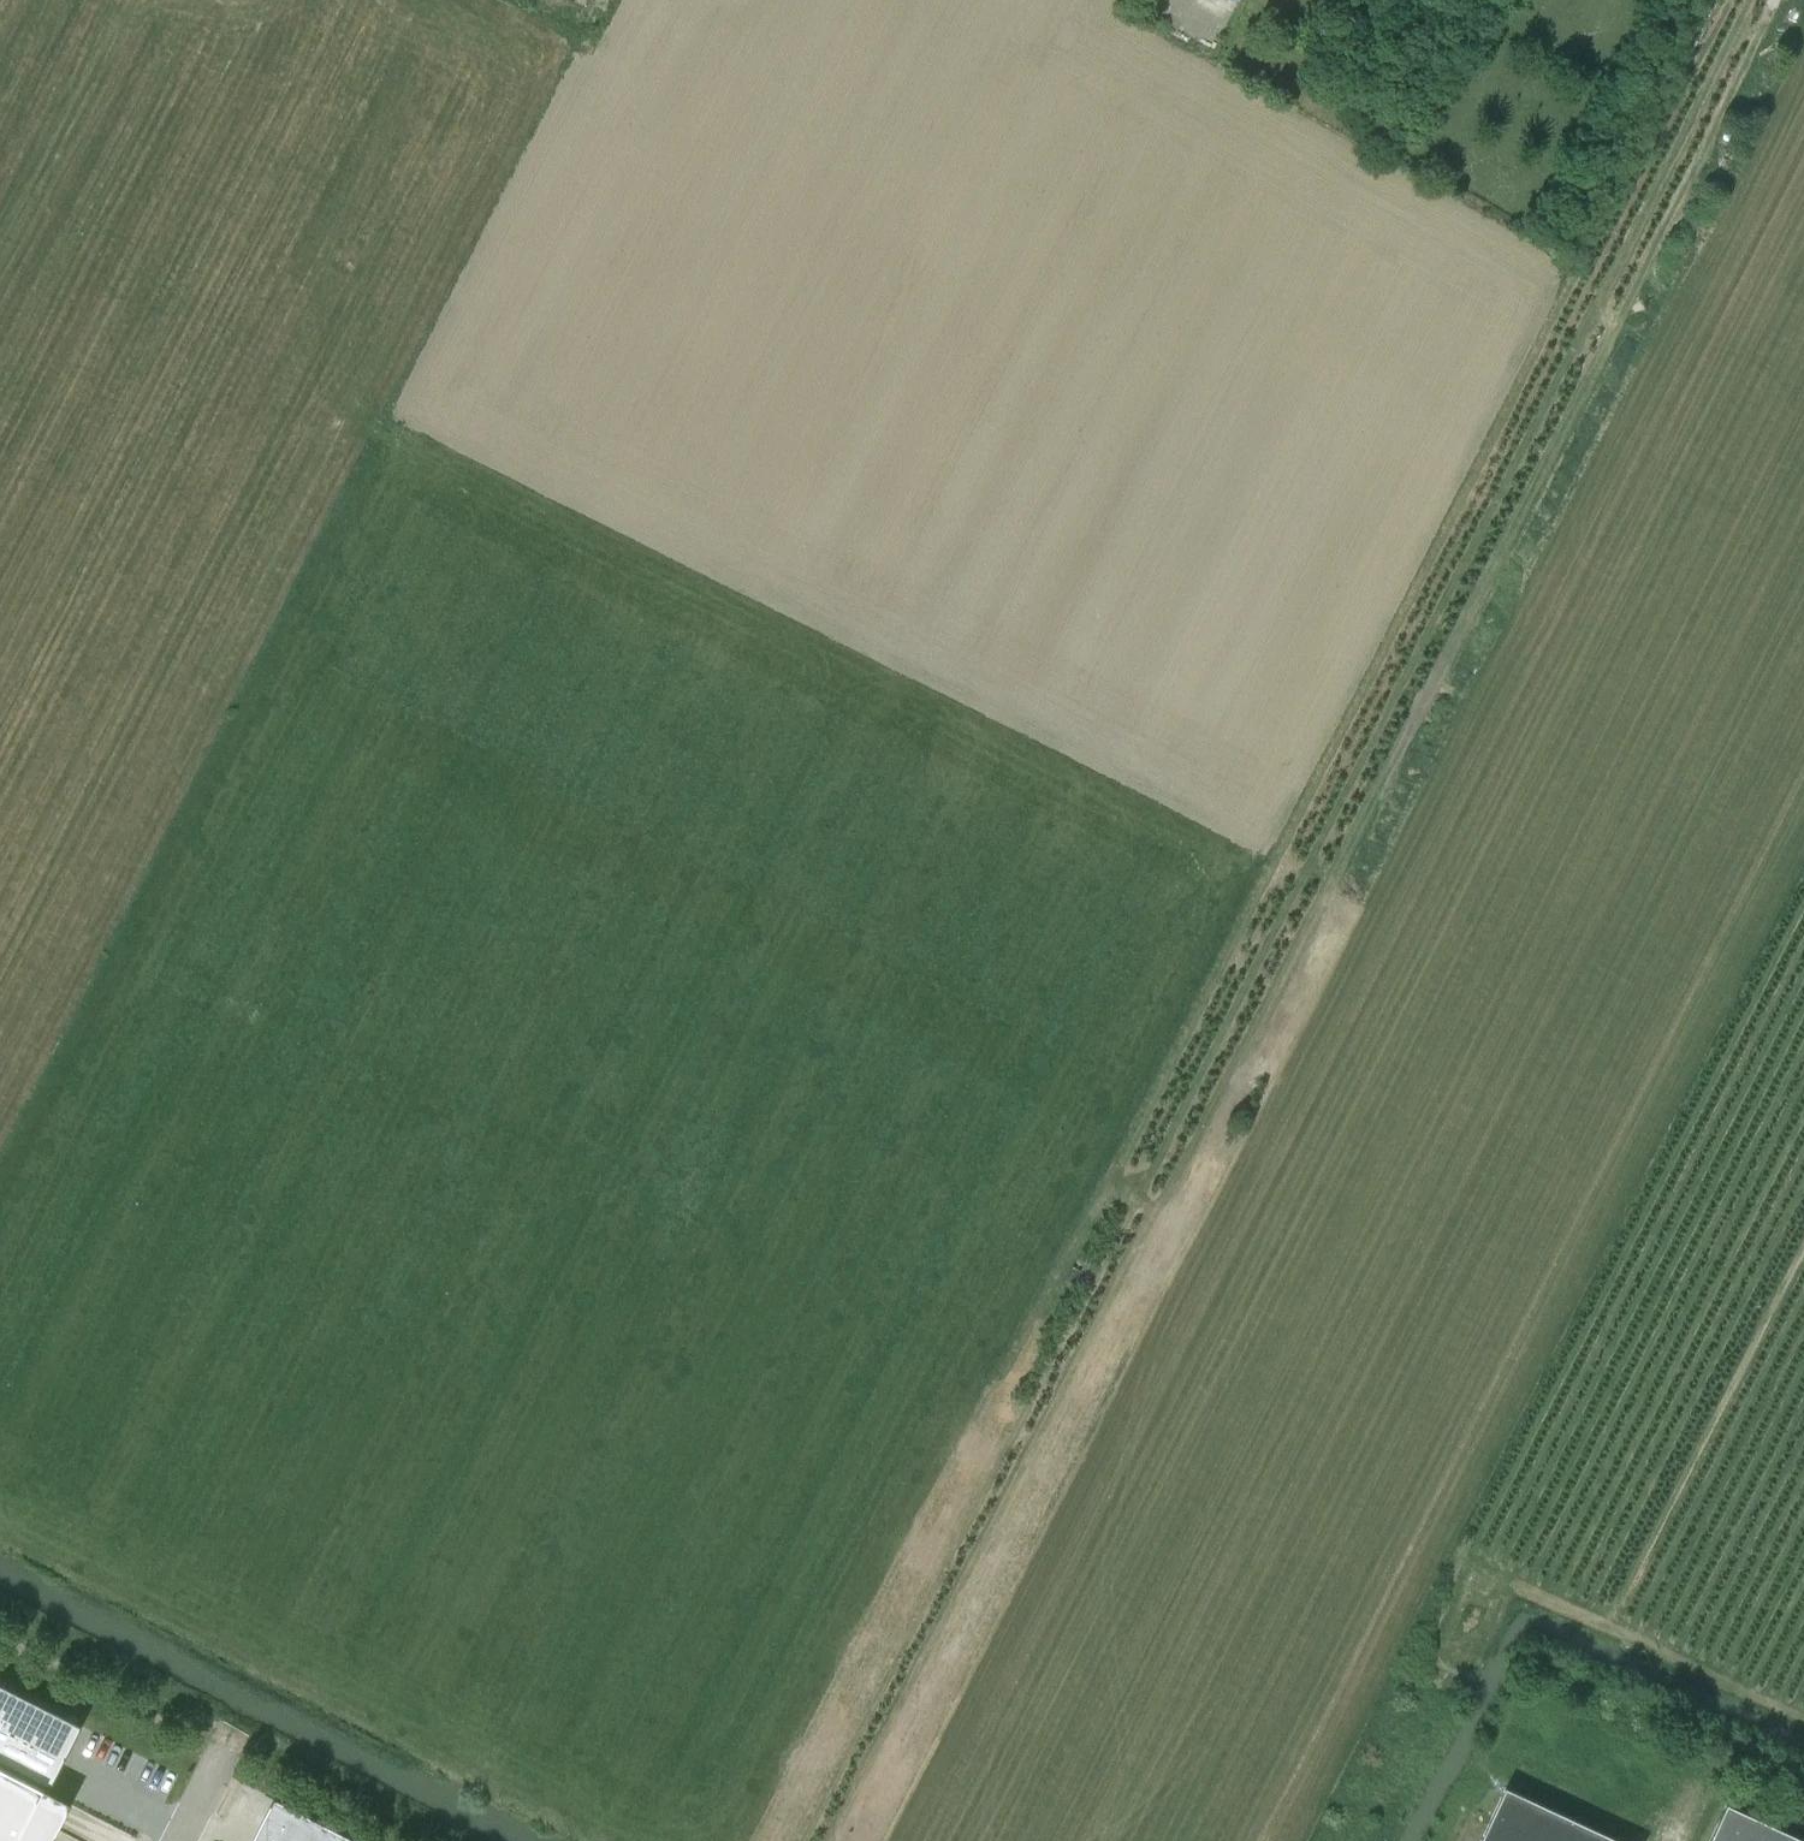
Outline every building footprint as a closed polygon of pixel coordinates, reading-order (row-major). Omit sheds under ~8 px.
[(51,1787),(66,1759),(57,1754),(71,1726),(9,1694),(11,1690),(10,1689),(8,1694),(0,1689),(0,1761),(51,1787)] [(18,1840),(30,1817),(43,1791),(66,1803),(64,1806),(70,1809),(72,1805),(44,1790),(0,1768),(0,1840),(19,1840),(18,1840)] [(1505,1788),(1480,1840),(1619,1840),(1505,1788)] [(253,1840),(356,1840),(275,1799),(253,1840)] [(1709,1840),(1803,1840),(1726,1804),(1709,1840)]
